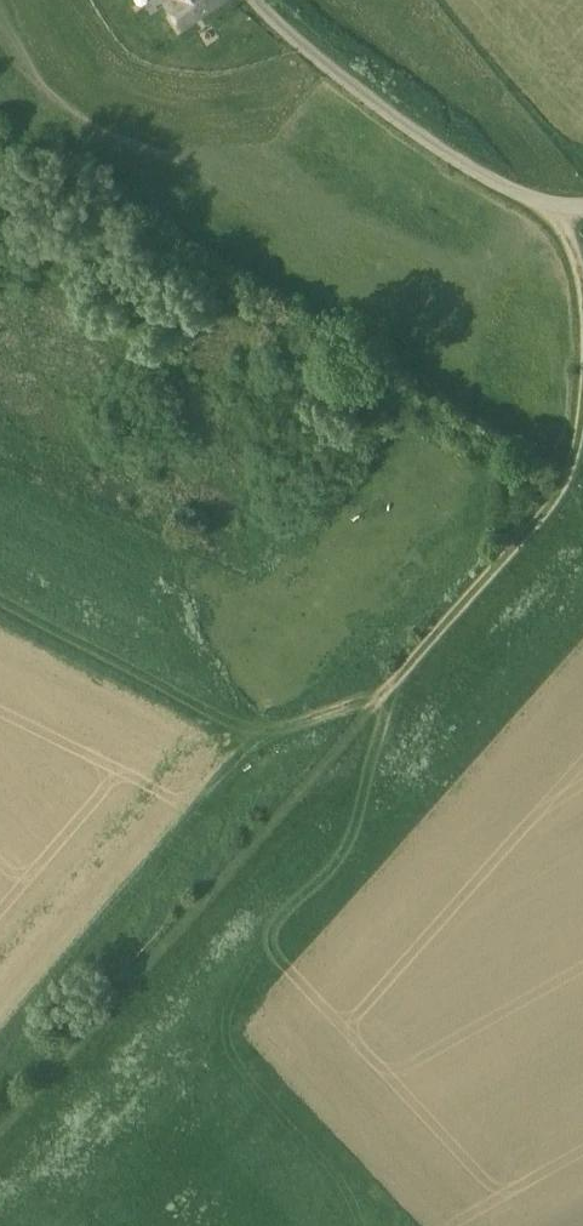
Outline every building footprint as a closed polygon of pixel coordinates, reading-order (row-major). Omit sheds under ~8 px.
[(183,25),(222,0),(166,0),(183,25)]
